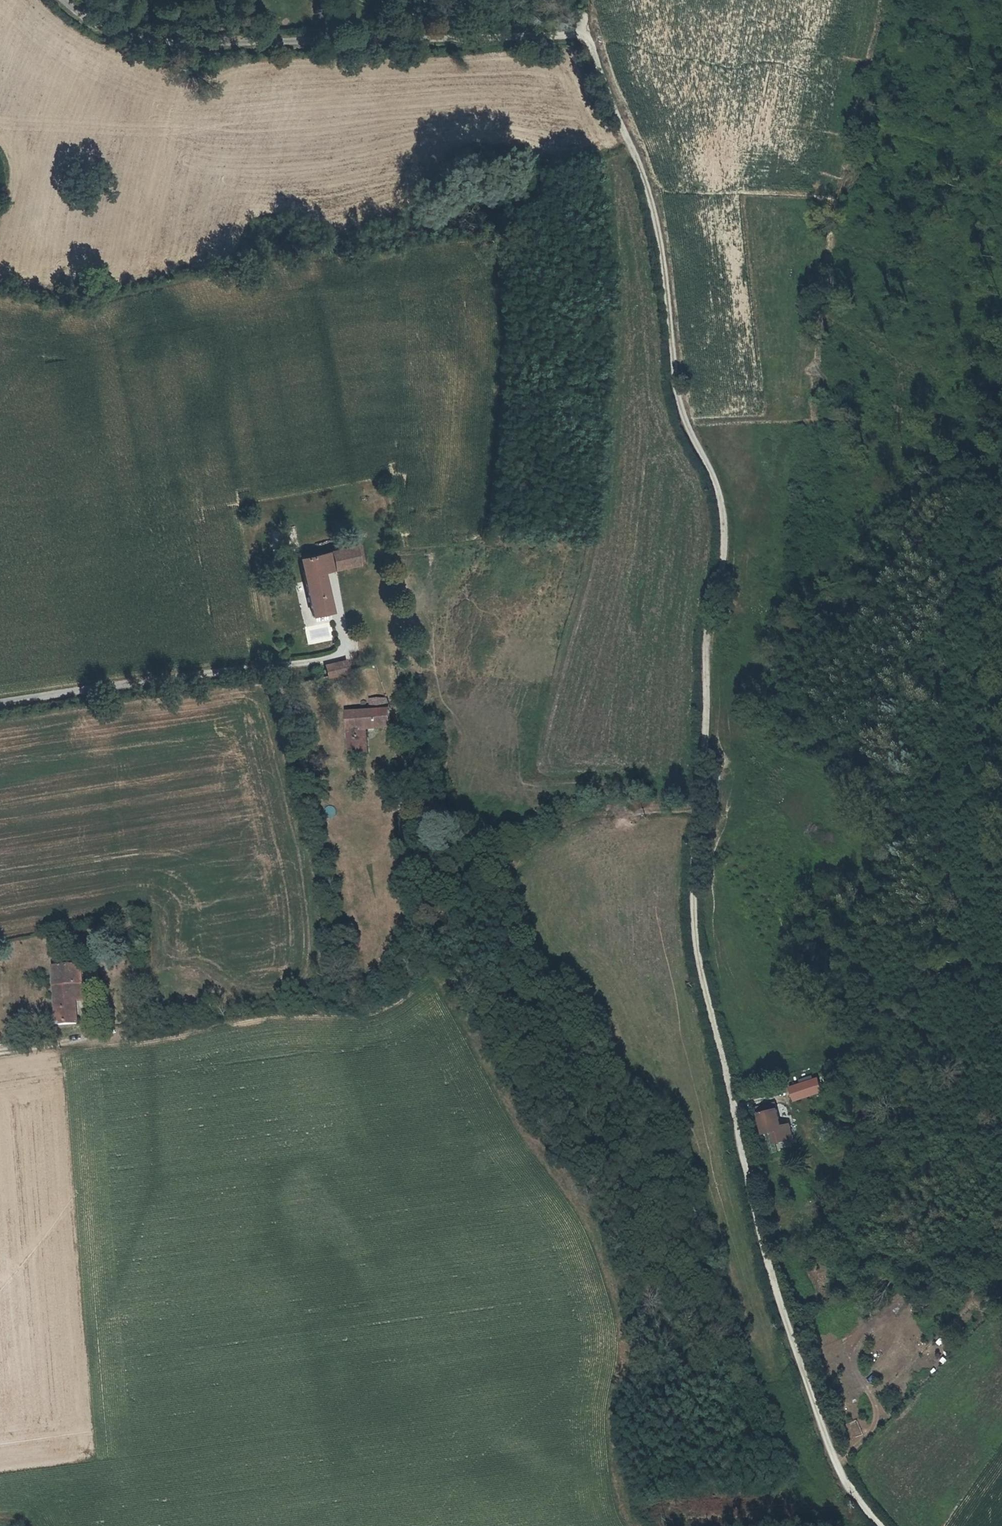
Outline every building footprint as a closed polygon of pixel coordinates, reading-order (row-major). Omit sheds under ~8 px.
[(350,550),(354,570),(377,565),(375,556),(374,546),(350,550)] [(340,572),(354,570),(350,550),(311,557),(322,618),(348,613),(340,572)] [(382,554),(375,556),(377,565),(384,564),(382,554)] [(347,659),(328,666),(332,675),(351,668),(347,659)] [(381,705),(400,703),(394,692),(380,693),(381,705)] [(381,705),(383,723),(406,721),(400,703),(381,705)] [(370,706),(370,724),(383,723),(381,705),(370,706)] [(371,747),(370,724),(370,706),(350,708),(352,748),(371,747)] [(53,964),(54,982),(85,979),(83,962),(53,964)] [(87,996),(85,979),(54,982),(56,1019),(63,1019),(78,1018),(77,997),(87,996)] [(769,1119),(788,1115),(784,1097),(775,1099),(773,1093),(764,1095),(769,1119)]
